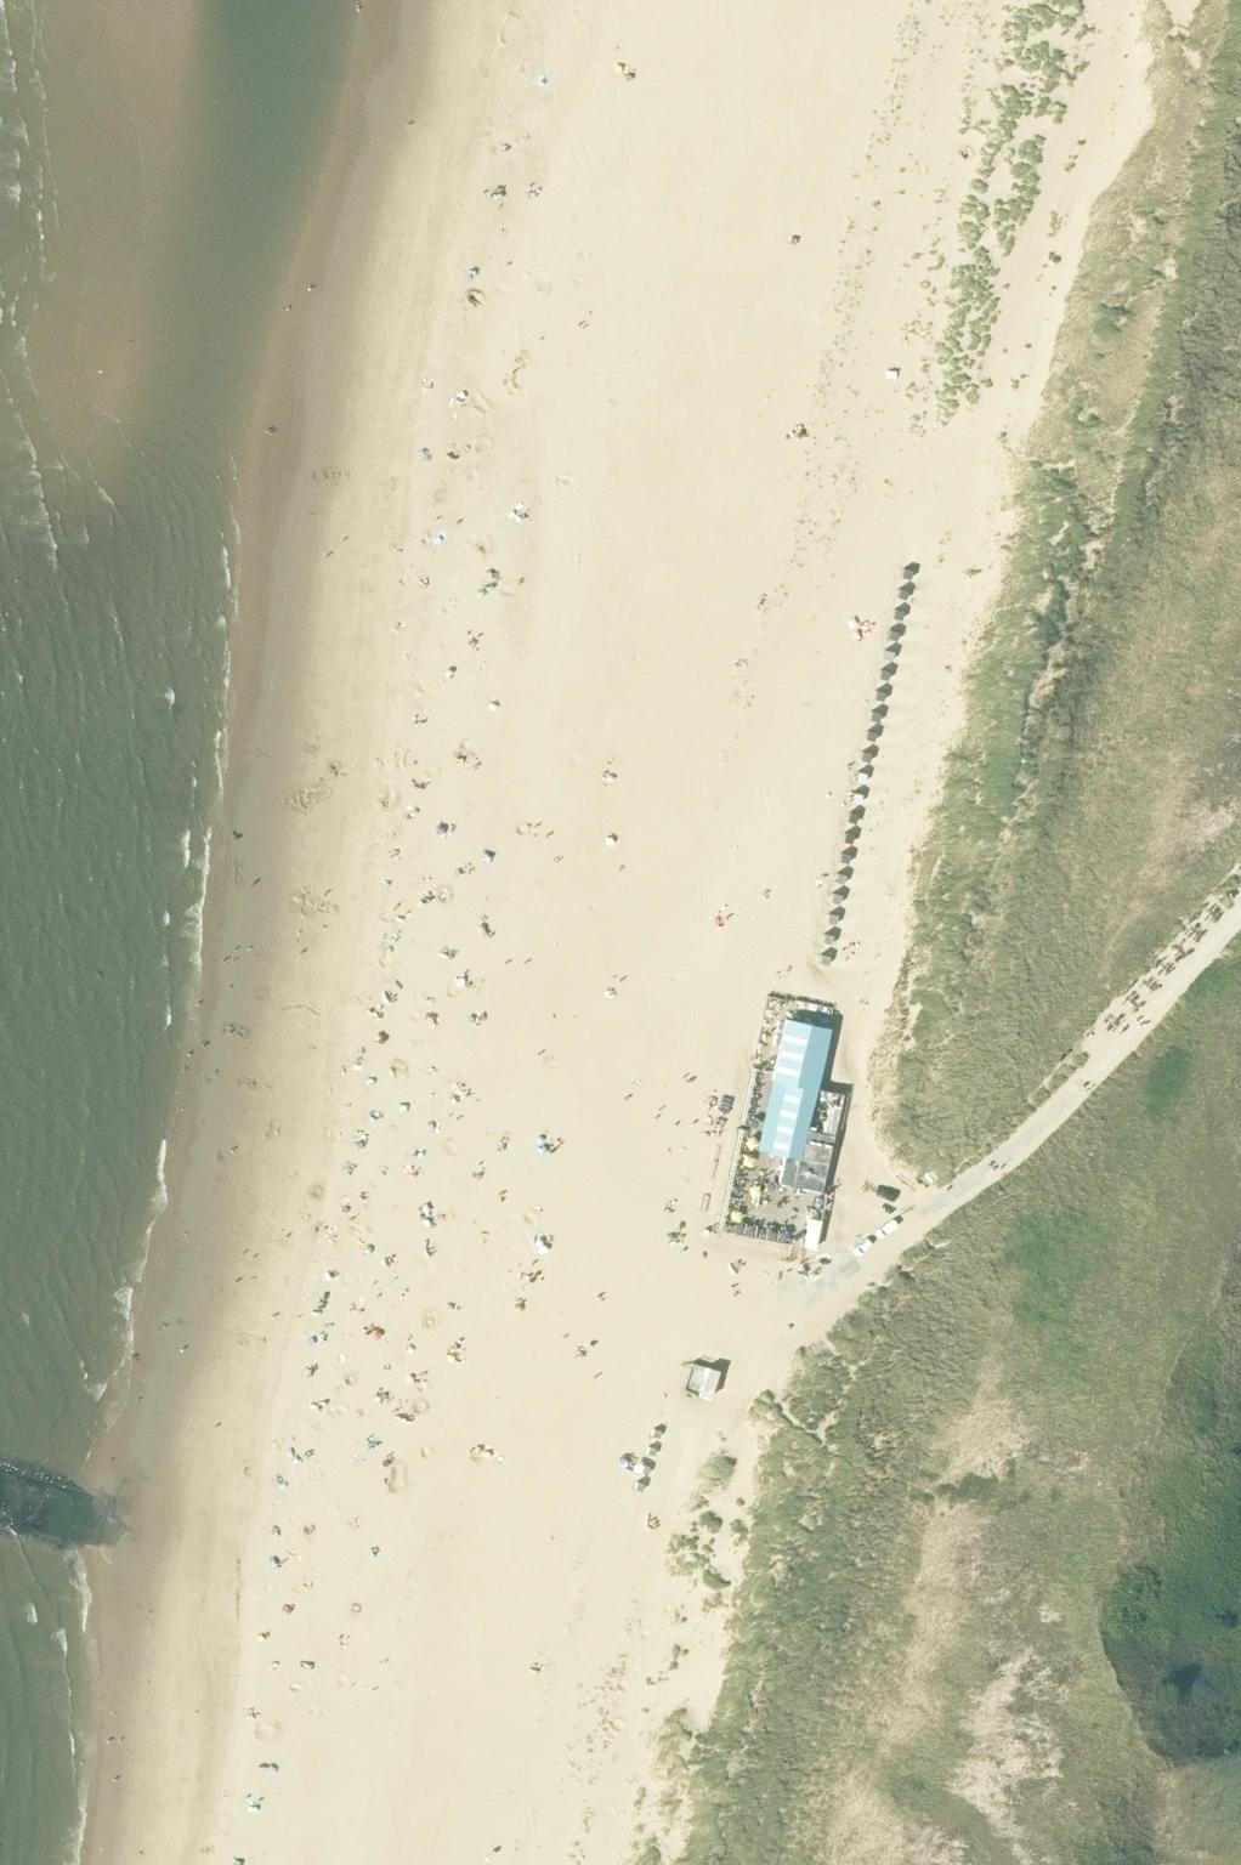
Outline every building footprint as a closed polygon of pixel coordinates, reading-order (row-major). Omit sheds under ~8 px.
[(816,1005),(783,998),(766,1077),(783,1081),(757,1195),(821,1209),(840,1121),(803,1113),(817,1054),(806,1052),(816,1005)]
